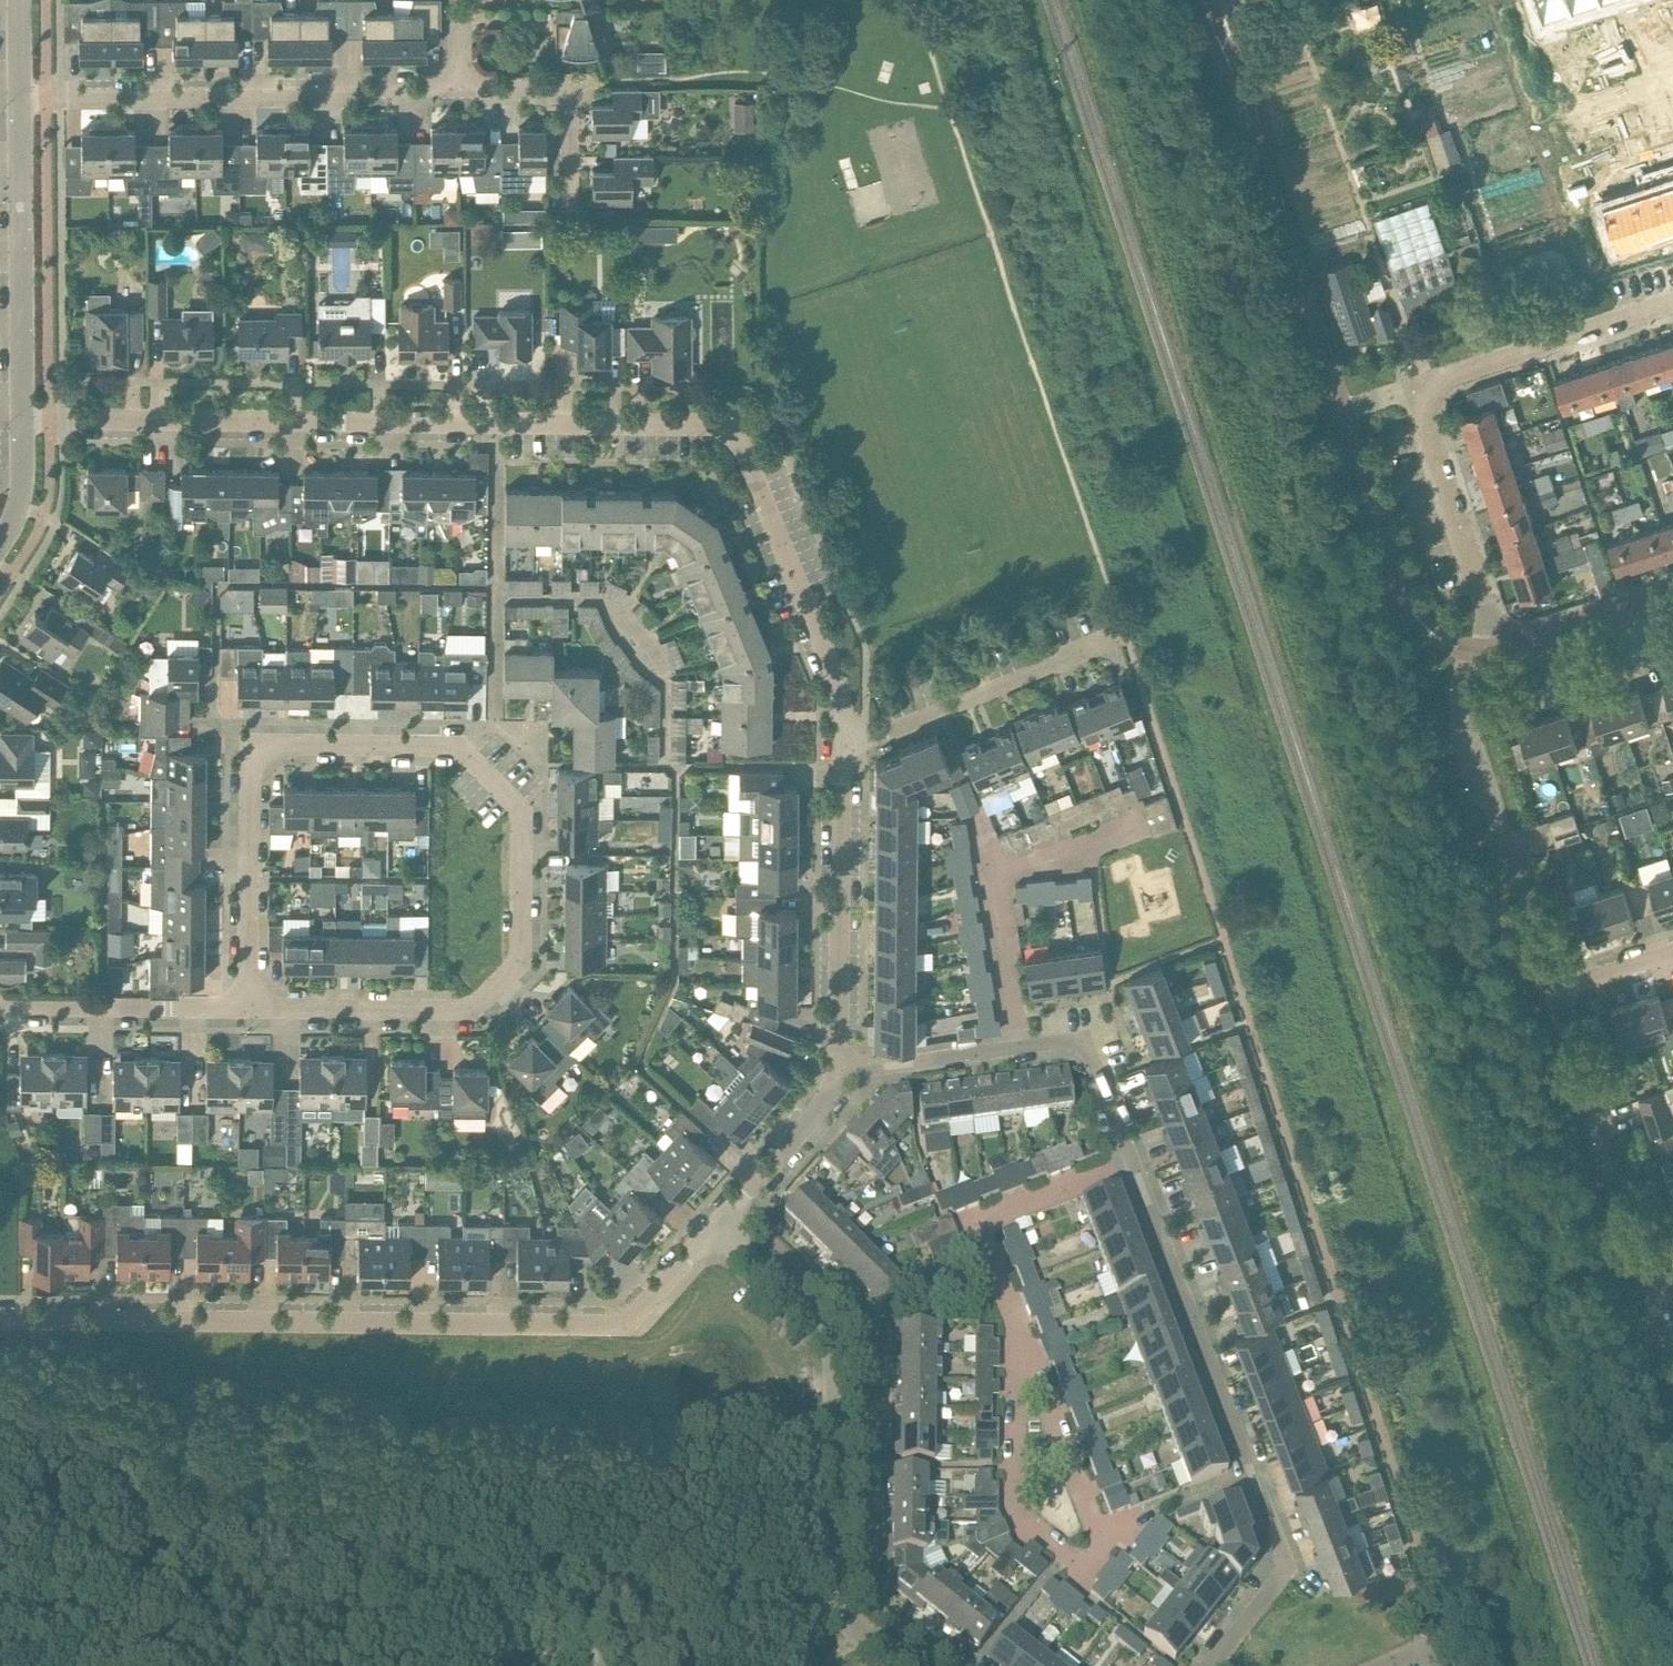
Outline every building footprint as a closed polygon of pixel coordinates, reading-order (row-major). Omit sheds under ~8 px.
[(111,13),(96,13),(92,0),(64,0),(64,15),(82,14),(83,35),(79,35),(79,56),(112,55),(111,13)] [(158,43),(158,0),(130,0),(127,13),(111,13),(112,55),(144,55),(144,43),(158,43)] [(205,12),(190,12),(187,0),(158,0),(158,43),(174,43),(174,55),(206,55),(205,12)] [(253,13),(252,0),(224,0),(221,12),(205,12),(206,55),(238,55),(238,34),(234,34),(234,13),(253,13)] [(253,13),(271,13),(271,34),(268,34),(268,54),(300,54),(300,11),(284,12),(281,0),(252,0),(253,13)] [(347,13),(347,0),(318,0),(315,11),(300,11),(300,54),(332,54),(332,34),(329,34),(329,13),(347,13)] [(394,11),(379,11),(376,0),(347,0),(347,13),(366,12),(366,33),(362,33),(362,54),(395,53),(394,11)] [(442,40),(441,0),(412,0),(410,11),(394,11),(395,53),(427,53),(426,40),(442,40)] [(1543,24),(1573,14),(1569,0),(1535,0),(1543,24)] [(1573,14),(1603,5),(1601,0),(1569,0),(1573,14)] [(556,21),(556,52),(562,52),(563,50),(565,51),(568,51),(571,52),(573,52),(575,52),(578,52),(582,52),(583,52),(587,52),(590,52),(593,51),(595,50),(597,50),(599,49),(601,56),(602,55),(601,52),(605,52),(605,7),(575,7),(556,7),(556,21)] [(1656,24),(1642,28),(1646,39),(1660,34),(1656,24)] [(1642,28),(1629,33),(1632,43),(1646,39),(1642,28)] [(1598,43),(1584,47),(1588,58),(1602,53),(1598,43)] [(1584,47),(1571,52),(1574,62),(1588,58),(1584,47)] [(661,67),(661,48),(635,48),(635,67),(661,67)] [(614,101),(593,101),(593,135),(615,134),(632,134),(649,134),(649,115),(642,115),(642,87),(636,88),(614,87),(614,101)] [(732,125),(745,125),(746,100),(732,99),(732,125)] [(428,188),(442,188),(445,171),(459,170),(458,119),(449,120),(439,123),(440,126),(432,126),(432,169),(415,169),(415,189),(428,188)] [(473,170),(476,188),(502,188),(502,169),(485,169),(485,126),(477,126),(477,123),(468,120),(458,119),(459,170),(473,170)] [(547,170),(546,122),(537,119),(527,119),(527,126),(519,126),(519,169),(502,169),(502,188),(529,188),(532,170),(547,170)] [(328,189),(355,189),(357,171),(371,171),(371,120),(361,121),(352,124),(352,127),(344,127),(344,170),(328,170),(328,189)] [(389,127),(389,123),(371,120),(371,171),(385,171),(389,189),(415,189),(415,169),(398,170),(397,127),(389,127)] [(183,173),(196,172),(196,121),(177,125),(177,128),(169,128),(170,171),(153,171),(153,190),(153,200),(158,200),(158,190),(180,190),(183,173)] [(215,128),(215,125),(196,121),(196,172),(211,172),(214,190),(240,190),(240,171),(223,171),(223,128),(215,128)] [(270,172),(284,172),(283,121),(265,124),(265,127),(257,128),(257,171),(240,171),(240,190),(267,190),(270,172)] [(302,127),(302,124),(283,121),(284,172),(298,172),(301,189),(328,189),(328,170),(310,170),(310,127),(302,127)] [(65,191),(92,191),(95,173),(109,173),(109,122),(99,123),(90,126),(90,129),(82,129),(82,142),(65,142),(65,191)] [(127,128),(127,125),(109,122),(109,173),(123,173),(127,191),(147,191),(147,200),(139,200),(139,221),(152,221),(152,200),(153,200),(153,190),(153,171),(135,171),(135,128),(127,128)] [(1660,132),(1663,143),(1672,140),(1672,128),(1660,132)] [(1660,132),(1646,137),(1649,148),(1663,143),(1660,132)] [(1628,143),(1614,147),(1618,158),(1631,153),(1628,143)] [(1614,147),(1600,152),(1604,162),(1618,158),(1614,147)] [(614,168),(593,168),(593,201),(632,201),(632,182),(654,182),(653,154),(614,154),(614,168)] [(1653,189),(1666,229),(1672,227),(1672,182),(1653,189)] [(428,188),(415,189),(415,201),(428,200),(428,188)] [(1653,189),(1630,196),(1644,237),(1666,229),(1653,189)] [(1630,196),(1606,204),(1620,245),(1644,237),(1630,196)] [(1464,301),(1462,293),(1429,199),(1375,218),(1408,311),(1410,319),(1464,301)] [(634,224),(634,239),(649,239),(649,224),(634,224)] [(541,228),(528,228),(528,244),(542,243),(541,228)] [(1353,259),(1321,270),(1345,341),(1377,331),(1390,337),(1397,325),(1392,310),(1379,303),(1372,317),(1353,259)] [(445,305),(461,305),(461,277),(445,277),(445,305)] [(150,279),(150,312),(166,312),(166,279),(150,279)] [(320,330),(320,352),(341,352),(341,357),(355,357),(354,352),(370,352),(370,329),(386,329),(386,307),(386,293),(369,294),(369,292),(357,292),(349,301),(349,303),(349,315),(320,315),(320,330)] [(610,359),(610,337),(610,316),(593,316),(593,301),(562,301),(562,341),(578,341),(578,359),(610,359)] [(434,302),(400,302),(400,319),(399,319),(399,357),(448,357),(448,319),(435,319),(434,302)] [(141,339),(141,317),(141,309),(125,309),(125,307),(88,308),(89,359),(126,359),(126,339),(141,339)] [(531,353),(531,331),(531,309),(500,309),(500,314),(475,315),(475,343),(494,343),(494,340),(500,340),(500,353),(531,353)] [(239,317),(239,330),(239,353),(268,353),(268,356),(288,356),(288,340),(302,340),(301,311),(278,311),(278,317),(239,317)] [(690,368),(690,346),(690,338),(693,335),(694,334),(695,333),(695,331),(695,329),(695,327),(694,323),(691,321),(691,315),(653,315),(653,325),(630,325),(630,355),(654,355),(654,369),(690,368)] [(213,351),(213,329),(213,316),(164,316),(164,356),(184,356),(184,352),(213,351)] [(1663,344),(1672,372),(1672,341),(1663,344)] [(1645,381),(1672,372),(1663,344),(1636,353),(1645,381)] [(1633,385),(1645,381),(1636,353),(1609,362),(1618,390),(1623,407),(1638,402),(1633,385)] [(1591,399),(1618,390),(1609,362),(1582,371),(1591,399)] [(1565,407),(1591,399),(1582,371),(1556,379),(1565,407)] [(1504,435),(1494,405),(1509,400),(1502,378),(1469,389),(1476,411),(1463,415),(1473,445),(1504,435)] [(1601,429),(1615,424),(1611,411),(1597,416),(1601,429)] [(1588,433),(1601,429),(1597,416),(1584,420),(1588,433)] [(1666,444),(1672,442),(1672,427),(1662,430),(1662,429),(1661,429),(1666,444)] [(1483,475),(1514,465),(1504,435),(1473,445),(1483,475)] [(1619,447),(1609,450),(1613,463),(1623,460),(1619,447)] [(1493,505),(1524,495),(1514,465),(1483,475),(1493,505)] [(142,494),(163,495),(164,468),(142,467),(142,470),(126,470),(126,467),(89,467),(88,505),(126,505),(126,485),(142,486),(142,494)] [(206,513),(206,468),(182,468),(181,481),(170,481),(169,502),(170,502),(170,519),(182,519),(182,507),(183,507),(195,513),(206,513)] [(230,531),(230,513),(230,468),(206,468),(206,513),(207,513),(207,507),(219,513),(219,531),(230,531)] [(254,508),(254,469),(230,468),(230,513),(240,513),(253,508),(254,508)] [(291,508),(291,481),(279,481),(279,469),(254,469),(254,508),(253,508),(253,514),(254,514),(254,531),(264,531),(278,525),(291,525),(291,519),(291,508)] [(328,514),(329,469),(304,469),(304,481),(291,481),(291,508),(291,519),(304,518),(318,525),(318,531),(327,531),(328,514)] [(352,515),(353,470),(329,469),(328,514),(339,514),(352,509),(352,515)] [(390,490),(377,490),(377,470),(353,470),(352,515),(363,515),(376,509),(377,509),(377,507),(389,507),(390,490)] [(427,515),(427,470),(403,470),(402,490),(390,490),(389,507),(390,508),(390,517),(404,517),(417,523),(417,532),(427,533),(427,523),(427,515)] [(450,533),(451,471),(427,470),(427,515),(427,523),(441,518),(447,533),(450,533)] [(488,510),(488,471),(451,471),(450,533),(451,533),(451,516),(461,516),(474,510),(488,510)] [(1541,490),(1554,485),(1550,471),(1536,475),(1541,490)] [(1546,504),(1559,500),(1554,485),(1541,490),(1546,504)] [(564,537),(565,488),(506,488),(505,536),(564,537)] [(621,538),(622,489),(565,488),(564,537),(621,538)] [(675,492),(675,489),(622,489),(621,538),(664,538),(670,542),(694,505),(675,492)] [(1503,536),(1534,526),(1524,495),(1493,505),(1503,536)] [(1631,516),(1644,512),(1639,499),(1627,504),(1631,516)] [(1618,520),(1631,516),(1627,504),(1614,508),(1618,520)] [(713,518),(699,508),(694,505),(670,542),(674,545),(693,590),(738,571),(715,517),(713,518)] [(1672,552),(1672,521),(1663,525),(1672,553),(1672,552)] [(1645,561),(1672,553),(1663,525),(1636,533),(1645,561)] [(1513,566),(1544,556),(1534,526),(1503,536),(1513,566)] [(1561,551),(1573,547),(1570,531),(1556,536),(1561,551)] [(1619,570),(1645,561),(1636,533),(1610,542),(1619,570)] [(1593,565),(1606,561),(1598,539),(1601,538),(1573,547),(1561,551),(1565,564),(1578,560),(1576,556),(1588,552),(1593,565)] [(132,563),(120,555),(101,543),(93,555),(78,545),(58,576),(77,588),(80,584),(94,593),(103,578),(116,587),(132,563)] [(334,559),(334,578),(357,578),(357,557),(357,556),(334,556),(334,559)] [(1544,556),(1513,566),(1523,597),(1554,587),(1544,556)] [(357,578),(357,579),(374,579),(374,557),(357,557),(357,578)] [(435,561),(420,560),(420,567),(420,579),(434,579),(435,561)] [(306,564),(306,578),(321,578),(321,564),(306,564)] [(438,564),(438,579),(456,579),(456,570),(452,564),(438,564)] [(247,565),(247,578),(260,578),(260,565),(247,565)] [(409,567),(409,578),(420,579),(420,567),(409,567)] [(714,641),(759,623),(738,571),(693,590),(714,641)] [(515,591),(515,576),(506,576),(506,591),(515,591)] [(524,591),(524,576),(515,576),(515,591),(524,591)] [(533,591),(533,576),(524,576),(524,591),(533,591)] [(543,591),(543,576),(533,576),(533,591),(543,591)] [(553,592),(562,592),(562,576),(553,576),(553,592)] [(571,592),(571,588),(571,576),(562,576),(562,592),(571,592)] [(590,592),(590,577),(581,577),(581,592),(590,592)] [(600,592),(600,577),(590,577),(590,592),(600,592)] [(613,596),(620,582),(611,578),(605,592),(613,596)] [(622,600),(628,586),(620,582),(613,596),(622,600)] [(261,585),(261,610),(288,610),(288,585),(261,585)] [(241,586),(241,609),(254,609),(254,586),(241,586)] [(320,600),(320,586),(311,586),(311,600),(320,600)] [(329,600),(329,586),(320,586),(320,600),(329,600)] [(387,600),(387,587),(378,587),(378,600),(387,600)] [(396,601),(396,587),(387,587),(387,600),(396,601)] [(453,601),(453,588),(444,587),(444,601),(453,601)] [(462,601),(462,588),(453,588),(453,601),(462,601)] [(639,616),(650,605),(644,599),(633,609),(639,616)] [(77,620),(71,616),(52,604),(44,616),(35,610),(20,634),(53,655),(60,643),(74,652),(89,630),(77,620)] [(518,617),(518,614),(518,604),(505,604),(505,617),(518,617)] [(529,614),(529,604),(518,604),(518,614),(529,614)] [(553,614),(553,604),(529,604),(529,614),(553,614)] [(569,614),(569,605),(553,604),(553,614),(569,614)] [(589,619),(589,604),(579,604),(579,619),(589,619)] [(603,618),(597,604),(589,604),(589,619),(590,623),(603,618)] [(646,622),(657,612),(650,605),(639,616),(646,622)] [(123,652),(128,640),(83,610),(77,620),(89,630),(123,652)] [(652,629),(663,618),(657,612),(646,622),(652,629)] [(553,623),(569,623),(569,614),(553,614),(553,623)] [(606,626),(605,624),(603,618),(590,623),(593,630),(595,632),(606,626)] [(569,632),(569,623),(553,623),(553,632),(569,632)] [(771,659),(769,647),(759,623),(714,641),(723,662),(722,687),(771,688),(771,659)] [(599,640),(611,634),(606,626),(595,632),(599,640)] [(607,649),(615,642),(611,634),(599,640),(605,650),(607,649)] [(664,649),(678,644),(675,635),(661,641),(664,649)] [(613,657),(624,649),(618,640),(615,642),(607,649),(613,657)] [(396,659),(395,659),(396,646),(391,646),(387,642),(376,641),(372,646),(353,646),(353,690),(371,690),(371,700),(394,700),(394,703),(395,703),(396,659)] [(212,648),(212,642),(198,642),(198,651),(168,651),(168,689),(168,690),(198,690),(199,669),(212,670),(212,648)] [(263,644),(239,644),(220,644),(220,675),(238,675),(238,699),(261,699),(261,701),(262,701),(263,658),(263,644)] [(668,658),(682,652),(678,644),(664,649),(668,658)] [(353,690),(353,646),(310,645),(310,648),(310,659),(311,659),(310,702),(311,702),(311,699),(335,700),(335,690),(353,690)] [(443,703),(443,651),(435,651),(432,647),(420,647),(420,659),(419,703),(443,703)] [(287,648),(287,658),(286,702),(310,702),(311,659),(310,659),(310,648),(287,648)] [(528,688),(528,649),(504,648),(504,688),(528,688)] [(487,649),(465,649),(444,649),(443,651),(443,703),(444,703),(444,701),(468,701),(468,678),(487,679),(487,649)] [(554,666),(554,649),(528,649),(528,688),(552,689),(552,666),(554,666)] [(629,659),(631,657),(624,649),(613,657),(620,665),(629,659)] [(671,667),(685,661),(682,652),(668,658),(671,667)] [(276,658),(263,658),(262,701),(286,702),(287,658),(276,658)] [(65,683),(41,667),(34,679),(3,659),(0,663),(0,698),(26,715),(41,693),(53,701),(65,683)] [(420,659),(419,659),(396,659),(395,703),(419,703),(420,659)] [(627,676),(636,667),(629,659),(620,665),(618,667),(627,676)] [(597,667),(554,666),(552,666),(552,689),(552,700),(564,700),(564,712),(575,712),(597,712),(597,711),(597,667)] [(644,675),(643,675),(636,667),(627,676),(634,684),(636,685),(644,675)] [(645,693),(653,682),(644,675),(636,685),(645,693)] [(1672,715),(1672,676),(1664,679),(1667,689),(1655,693),(1663,719),(1672,715)] [(687,677),(675,677),(672,677),(672,686),(687,686),(687,677)] [(660,696),(660,687),(653,682),(645,693),(645,696),(660,696)] [(1098,697),(1112,732),(1124,727),(1122,722),(1135,716),(1121,682),(1104,689),(1106,694),(1098,697)] [(687,695),(687,686),(672,686),(672,695),(687,695)] [(770,744),(771,688),(722,687),(722,743),(770,744)] [(1663,719),(1655,693),(1642,697),(1639,687),(1616,695),(1627,730),(1663,719)] [(168,690),(168,689),(141,689),(140,733),(157,733),(168,733),(168,720),(189,720),(190,691),(198,691),(198,690),(168,690)] [(687,705),(687,695),(672,695),(672,704),(687,705)] [(1112,732),(1098,697),(1090,701),(1088,695),(1070,702),(1079,723),(1085,737),(1098,732),(1100,737),(1112,732)] [(1596,713),(1583,717),(1591,742),(1595,753),(1607,748),(1604,738),(1627,730),(1616,695),(1592,703),(1596,713)] [(660,705),(660,696),(645,696),(645,705),(660,705)] [(1081,739),(1075,724),(1067,704),(1058,707),(1056,702),(1039,708),(1053,744),(1067,738),(1069,743),(1081,739)] [(660,714),(660,705),(645,705),(645,714),(660,714)] [(1040,749),(1053,744),(1039,708),(1023,715),(1025,721),(1017,724),(1025,745),(1030,759),(1042,754),(1040,749)] [(614,736),(615,711),(597,711),(597,712),(575,712),(574,736),(614,736)] [(1591,742),(1583,717),(1571,721),(1567,711),(1544,718),(1556,754),(1591,742)] [(687,714),(674,714),(671,713),(671,723),(687,723),(687,714)] [(660,723),(660,714),(645,714),(645,723),(660,723)] [(1532,762),(1556,754),(1544,718),(1521,726),(1532,762)] [(686,732),(687,723),(671,723),(671,732),(686,732)] [(1027,761),(1021,746),(1012,726),(995,733),(997,738),(990,741),(1008,787),(1020,782),(1017,776),(1030,771),(1026,761),(1027,761)] [(8,782),(17,782),(51,783),(51,747),(35,747),(33,747),(33,731),(23,731),(1,731),(1,747),(0,747),(0,782),(8,782)] [(686,741),(686,732),(671,732),(671,741),(686,741)] [(951,769),(950,765),(947,758),(944,752),(942,746),(939,740),(936,732),(900,746),(901,750),(876,761),(875,790),(877,790),(904,791),(904,789),(904,780),(924,773),(927,779),(951,769)] [(191,733),(168,733),(157,733),(156,747),(150,772),(153,773),(153,774),(156,775),(165,775),(206,775),(206,774),(206,750),(191,750),(191,733)] [(649,746),(659,746),(659,733),(649,733),(649,746)] [(614,760),(614,736),(574,736),(574,760),(614,760)] [(942,746),(951,742),(948,736),(939,740),(942,746)] [(1008,787),(990,741),(982,745),(979,739),(962,746),(981,793),(996,787),(1001,790),(1008,787)] [(686,751),(686,741),(671,741),(671,750),(686,751)] [(944,752),(954,748),(951,742),(942,746),(944,752)] [(649,760),(659,760),(659,746),(649,746),(649,760)] [(95,762),(99,762),(98,747),(77,748),(79,774),(96,773),(95,762)] [(947,758),(956,755),(954,748),(944,752),(947,758)] [(686,760),(686,751),(671,750),(671,760),(686,760)] [(959,761),(957,756),(956,755),(947,758),(950,765),(959,761)] [(115,765),(115,756),(102,756),(101,765),(115,765)] [(952,771),(961,767),(959,761),(950,765),(951,769),(952,771)] [(103,767),(102,784),(120,785),(121,767),(115,767),(103,767)] [(955,777),(964,773),(961,767),(952,771),(955,777)] [(621,768),(581,768),(558,768),(558,792),(598,793),(598,779),(621,779),(621,768)] [(784,770),(762,770),(739,769),(739,794),(755,794),(754,808),(759,808),(797,808),(797,783),(784,783),(784,770)] [(208,774),(206,774),(206,775),(165,775),(156,775),(153,774),(152,799),(208,799),(208,774)] [(961,815),(965,814),(980,807),(968,778),(949,786),(961,815)] [(1438,791),(1435,782),(1434,778),(1422,782),(1426,795),(1438,791)] [(1148,780),(1135,785),(1139,794),(1152,789),(1148,780)] [(1134,786),(1123,790),(1120,783),(1105,789),(1115,814),(1130,808),(1128,803),(1139,798),(1134,786)] [(284,803),(270,803),(270,829),(284,830),(286,829),(289,829),(292,828),(295,827),(297,825),(299,823),(299,820),(311,820),(311,786),(284,786),(284,803)] [(337,786),(311,786),(311,820),(311,832),(336,832),(337,786)] [(363,786),(337,786),(337,832),(363,833),(363,821),(363,786)] [(388,821),(389,786),(363,786),(363,821),(363,833),(362,840),(375,841),(375,821),(388,821)] [(429,831),(429,804),(415,804),(415,787),(389,786),(388,821),(415,821),(414,831),(429,831)] [(916,816),(917,789),(904,789),(904,791),(877,790),(876,816),(916,816)] [(1101,819),(1115,814),(1105,789),(1076,800),(1085,820),(1099,814),(1101,819)] [(598,816),(598,793),(558,792),(558,816),(598,816)] [(680,793),(680,807),(689,807),(689,793),(680,793)] [(1167,793),(1141,803),(1154,834),(1177,825),(1167,793)] [(17,794),(17,809),(28,809),(50,810),(51,794),(17,794)] [(208,823),(208,799),(152,799),(152,824),(156,823),(208,823)] [(1070,826),(1085,820),(1076,800),(1048,812),(1049,814),(1048,814),(1057,837),(1072,831),(1070,826)] [(1445,800),(1437,802),(1442,819),(1451,816),(1445,800)] [(660,817),(672,817),(672,803),(660,804),(660,817)] [(1617,810),(1622,831),(1650,825),(1646,804),(1617,810)] [(797,832),(797,808),(759,808),(759,832),(797,832)] [(28,844),(28,825),(50,825),(50,810),(28,809),(28,814),(0,813),(0,844),(28,844)] [(1553,832),(1579,824),(1574,811),(1549,819),(1553,832)] [(1044,843),(1057,837),(1048,814),(1023,824),(1030,842),(1031,842),(1041,838),(1044,843)] [(613,817),(598,816),(558,816),(558,841),(598,841),(598,826),(613,827),(613,817)] [(916,841),(916,816),(876,816),(876,841),(916,841)] [(672,817),(660,817),(659,817),(659,837),(671,837),(672,817)] [(679,830),(689,830),(689,817),(680,817),(679,830)] [(964,843),(970,842),(966,819),(950,821),(955,844),(964,843)] [(109,832),(122,832),(122,823),(109,823),(109,832)] [(208,824),(208,823),(156,823),(152,824),(152,864),(199,865),(199,848),(205,848),(205,824),(208,824)] [(1031,842),(1030,842),(1023,824),(998,835),(1005,852),(1016,848),(1018,853),(1033,847),(1031,842)] [(1557,845),(1578,838),(1583,837),(1579,824),(1553,832),(1557,845)] [(689,845),(689,830),(679,830),(679,845),(689,845)] [(122,832),(109,832),(109,864),(122,864),(122,832)] [(797,856),(797,832),(759,832),(758,856),(797,856)] [(916,867),(916,841),(876,841),(876,866),(916,867)] [(947,860),(967,856),(964,843),(955,844),(945,846),(947,860)] [(796,881),(797,856),(758,856),(758,880),(737,879),(737,894),(776,894),(776,881),(796,881)] [(311,872),(322,872),(323,862),(311,862),(311,872)] [(362,872),(362,863),(350,862),(350,872),(362,872)] [(606,863),(588,863),(566,863),(566,888),(606,888),(606,863)] [(199,881),(199,865),(152,864),(152,903),(164,906),(207,906),(207,905),(205,905),(205,881),(199,881)] [(915,892),(916,867),(876,866),(876,891),(915,892)] [(956,884),(971,881),(969,869),(954,872),(956,884)] [(1672,909),(1672,870),(1637,882),(1645,907),(1658,903),(1661,913),(1672,909)] [(6,872),(0,872),(0,915),(30,916),(30,895),(37,895),(37,872),(6,872)] [(658,887),(670,887),(670,874),(658,874),(658,887)] [(1066,879),(1068,895),(1079,894),(1078,878),(1066,879)] [(336,888),(336,879),(324,879),(324,888),(336,888)] [(348,888),(348,879),(336,879),(336,888),(348,888)] [(387,890),(388,880),(376,879),(376,889),(387,890)] [(1056,896),(1068,895),(1066,879),(1054,880),(1056,896)] [(956,884),(945,885),(947,897),(954,896),(956,909),(960,908),(975,905),(971,881),(956,884)] [(1597,881),(1574,889),(1590,937),(1613,929),(1601,894),(1597,881)] [(1633,911),(1645,907),(1637,882),(1601,894),(1613,929),(1636,921),(1633,911)] [(1015,884),(1017,899),(1028,898),(1027,883),(1015,884)] [(108,896),(122,896),(122,887),(108,887),(108,896)] [(606,888),(566,888),(566,912),(606,912),(614,912),(614,889),(606,888)] [(915,917),(915,892),(876,891),(875,917),(915,917)] [(776,908),(776,894),(737,894),(736,932),(744,932),(796,933),(796,908),(776,908)] [(108,896),(108,914),(122,914),(122,896),(108,896)] [(671,899),(659,899),(659,912),(671,912),(671,899)] [(207,930),(207,906),(164,906),(164,930),(207,930)] [(962,920),(977,917),(975,906),(960,908),(962,920)] [(414,932),(400,932),(401,912),(388,912),(388,932),(387,932),(387,966),(414,967),(414,949),(428,949),(428,923),(414,923),(414,932)] [(606,936),(606,912),(566,912),(566,936),(606,936)] [(335,966),(336,931),(336,916),(324,916),(324,931),(310,931),(309,965),(335,966)] [(915,942),(915,917),(875,917),(875,942),(915,942)] [(1048,922),(1050,935),(1065,933),(1063,920),(1048,922)] [(1087,920),(1073,923),(1076,939),(1090,936),(1087,920)] [(283,931),(284,921),(269,921),(269,948),(283,948),(283,965),(309,965),(310,931),(283,931)] [(671,923),(659,923),(659,937),(671,937),(671,923)] [(21,972),(26,972),(26,965),(37,965),(37,961),(52,961),(52,927),(5,927),(5,942),(0,942),(0,979),(6,982),(21,975),(21,972)] [(109,929),(109,950),(122,950),(122,929),(109,929)] [(207,954),(207,930),(164,930),(163,953),(155,953),(151,954),(151,955),(155,954),(207,954)] [(361,966),(361,932),(336,931),(335,966),(361,966)] [(387,966),(387,932),(361,932),(361,966),(387,966)] [(796,957),(796,933),(744,932),(744,956),(796,957)] [(605,961),(606,936),(566,936),(565,960),(605,961)] [(678,956),(688,956),(688,942),(679,942),(678,956)] [(915,968),(915,942),(875,942),(875,967),(915,968)] [(969,958),(984,956),(982,944),(967,947),(969,958)] [(1081,988),(1106,985),(1101,945),(1075,949),(1081,988)] [(1056,992),(1081,988),(1075,949),(1050,952),(1056,992)] [(1030,996),(1056,992),(1050,952),(1024,956),(1030,996)] [(207,955),(207,954),(155,954),(151,955),(151,968),(151,973),(150,995),(180,995),(180,978),(204,979),(204,955),(207,955)] [(670,972),(670,955),(659,955),(658,972),(670,972)] [(688,970),(688,956),(678,956),(678,970),(688,970)] [(796,981),(796,957),(744,956),(743,980),(757,980),(757,981),(796,981)] [(971,970),(986,967),(984,956),(969,958),(971,970)] [(1209,976),(1220,972),(1215,957),(1204,961),(1209,976)] [(914,993),(915,968),(875,967),(875,993),(914,993)] [(1134,1005),(1171,991),(1162,967),(1125,981),(1134,1005)] [(1214,992),(1225,988),(1220,972),(1209,976),(1214,992)] [(796,1005),(796,981),(757,981),(757,996),(750,995),(747,1002),(736,998),(730,1013),(741,1018),(744,1010),(775,1023),(783,1005),(796,1005)] [(594,1035),(613,1017),(598,1002),(593,1007),(570,984),(547,1007),(553,1014),(543,1024),(569,1050),(576,1057),(569,1050),(589,1030),(594,1035)] [(1180,1015),(1171,991),(1134,1005),(1143,1029),(1180,1015)] [(914,1018),(914,993),(875,993),(874,1018),(914,1018)] [(1663,1003),(1660,993),(1637,1001),(1648,1036),(1672,1028),(1672,1000),(1663,1003)] [(978,1008),(993,1006),(991,994),(976,997),(978,1008)] [(1625,1044),(1648,1036),(1637,1001),(1613,1009),(1625,1044)] [(980,1020),(995,1017),(993,1006),(978,1008),(980,1020)] [(1225,1025),(1236,1021),(1231,1006),(1220,1009),(1225,1025)] [(1190,1038),(1180,1015),(1143,1029),(1153,1053),(1190,1038)] [(914,1044),(914,1018),(874,1018),(874,1043),(914,1044)] [(795,1036),(774,1027),(754,1019),(746,1037),(750,1038),(746,1047),(751,1051),(739,1064),(738,1065),(773,1096),(789,1078),(775,1064),(785,1053),(787,1054),(795,1036)] [(554,1077),(576,1057),(569,1050),(543,1024),(542,1024),(549,1031),(539,1041),(532,1034),(509,1058),(531,1080),(526,1085),(541,1100),(559,1082),(554,1077)] [(1235,1058),(1246,1055),(1241,1039),(1230,1042),(1235,1058)] [(738,1065),(739,1064),(723,1050),(715,1059),(727,1070),(719,1079),(729,1088),(757,1114),(773,1096),(738,1065)] [(54,1051),(43,1051),(21,1051),(21,1062),(21,1071),(7,1071),(7,1107),(21,1107),(21,1100),(54,1100),(54,1051)] [(87,1051),(66,1051),(54,1051),(54,1100),(87,1101),(87,1051)] [(1148,1092),(1192,1075),(1182,1051),(1145,1065),(1151,1080),(1145,1083),(1148,1092)] [(334,1054),(322,1054),(300,1053),(300,1087),(300,1103),(333,1103),(334,1054)] [(367,1054),(345,1054),(334,1054),(333,1103),(366,1103),(367,1054)] [(1240,1074),(1252,1070),(1246,1055),(1235,1058),(1240,1074)] [(147,1056),(136,1056),(114,1056),(113,1105),(147,1106),(147,1056)] [(180,1057),(159,1057),(147,1056),(147,1106),(180,1106),(180,1090),(180,1057)] [(240,1057),(229,1057),(207,1057),(207,1106),(240,1107),(240,1057)] [(274,1058),(252,1057),(240,1057),(240,1107),(273,1107),(273,1091),(274,1058)] [(440,1067),(439,1067),(425,1067),(425,1058),(392,1057),(391,1080),(391,1091),(392,1091),(392,1104),(438,1104),(438,1113),(439,1113),(439,1076),(440,1076),(440,1067)] [(487,1101),(487,1090),(487,1068),(454,1067),(454,1077),(440,1076),(439,1076),(439,1113),(486,1114),(486,1101),(487,1101)] [(1049,1112),(1074,1108),(1069,1069),(1043,1072),(1049,1112)] [(1024,1115),(1049,1112),(1043,1072),(1018,1076),(1024,1115)] [(1164,1113),(1201,1099),(1192,1075),(1148,1092),(1152,1101),(1158,1098),(1164,1113)] [(999,1119),(1024,1115),(1018,1076),(993,1079),(999,1119)] [(974,1122),(999,1119),(993,1079),(968,1083),(974,1122)] [(948,1126),(974,1122),(968,1083),(943,1086),(948,1126)] [(943,1086),(917,1090),(923,1130),(920,1130),(921,1139),(950,1135),(948,1126),(943,1086)] [(1251,1106),(1262,1103),(1257,1087),(1246,1091),(1251,1106)] [(740,1132),(757,1114),(729,1088),(712,1107),(698,1094),(689,1104),(718,1130),(727,1120),(740,1132)] [(1644,1110),(1670,1102),(1665,1089),(1640,1097),(1644,1110)] [(902,1119),(911,1113),(908,1091),(890,1094),(883,1101),(879,1097),(870,1107),(875,1111),(865,1121),(894,1148),(902,1138),(898,1134),(908,1124),(902,1119)] [(1167,1139),(1210,1122),(1201,1099),(1164,1113),(1169,1127),(1163,1130),(1167,1139)] [(1670,1102),(1644,1110),(1653,1136),(1672,1129),(1672,1112),(1670,1102)] [(1256,1122),(1267,1118),(1262,1103),(1251,1106),(1256,1122)] [(702,1127),(686,1112),(682,1109),(665,1128),(674,1136),(665,1147),(701,1179),(710,1169),(707,1166),(715,1157),(693,1137),(702,1127)] [(100,1139),(100,1110),(85,1110),(85,1138),(100,1139)] [(100,1139),(115,1139),(115,1110),(100,1110),(100,1139)] [(193,1139),(193,1111),(178,1111),(178,1139),(193,1139)] [(208,1140),(208,1111),(193,1111),(193,1139),(208,1140)] [(286,1140),(287,1111),(271,1111),(271,1140),(286,1140)] [(302,1141),(302,1112),(287,1111),(286,1140),(302,1141)] [(380,1141),(380,1112),(365,1112),(364,1141),(380,1141)] [(883,1160),(894,1148),(865,1121),(855,1132),(851,1128),(833,1148),(851,1165),(861,1154),(871,1164),(879,1156),(883,1160)] [(1182,1160),(1219,1146),(1210,1122),(1167,1139),(1170,1148),(1176,1146),(1182,1160)] [(1266,1155),(1278,1151),(1273,1135),(1261,1139),(1266,1155)] [(510,1142),(516,1156),(530,1150),(524,1137),(510,1142)] [(285,1162),(285,1142),(264,1141),(264,1162),(285,1162)] [(1073,1164),(1084,1160),(1078,1145),(1067,1150),(1073,1164)] [(1185,1186),(1228,1169),(1219,1146),(1182,1160),(1187,1175),(1181,1177),(1185,1186)] [(691,1190),(701,1179),(665,1147),(656,1157),(646,1148),(629,1168),(649,1186),(658,1176),(680,1196),(688,1187),(691,1190)] [(842,1176),(851,1165),(833,1148),(823,1159),(824,1160),(818,1166),(828,1175),(834,1168),(842,1176)] [(1036,1178),(1047,1174),(1048,1178),(1062,1173),(1053,1150),(1030,1159),(1031,1163),(1036,1178)] [(1271,1170),(1283,1167),(1278,1151),(1266,1155),(1271,1170)] [(1036,1178),(1031,1163),(1030,1159),(1029,1159),(1030,1164),(1020,1168),(1025,1182),(1036,1178)] [(1664,1162),(1668,1175),(1672,1191),(1672,1159),(1664,1162)] [(47,1165),(47,1176),(63,1176),(63,1165),(47,1165)] [(640,1196),(649,1186),(629,1168),(611,1187),(621,1196),(612,1206),(647,1238),(657,1228),(654,1225),(662,1216),(640,1196)] [(426,1169),(426,1185),(435,1185),(435,1169),(426,1169)] [(1200,1207),(1237,1193),(1228,1169),(1185,1186),(1188,1195),(1194,1193),(1200,1207)] [(983,1182),(989,1196),(1000,1192),(994,1177),(983,1182)] [(983,1182),(973,1185),(972,1181),(958,1186),(967,1209),(981,1204),(980,1200),(989,1196),(983,1182)] [(1282,1203),(1293,1199),(1288,1184),(1277,1187),(1282,1203)] [(820,1202),(824,1198),(812,1186),(796,1202),(792,1198),(777,1214),(792,1229),(797,1225),(803,1232),(799,1236),(800,1237),(828,1209),(820,1202)] [(935,1198),(934,1195),(931,1186),(914,1192),(919,1204),(935,1198)] [(953,1214),(967,1209),(958,1186),(934,1195),(935,1198),(936,1200),(942,1214),(952,1210),(953,1214)] [(1091,1225),(1128,1211),(1119,1187),(1081,1201),(1091,1225)] [(581,1212),(576,1217),(579,1223),(594,1257),(610,1239),(627,1255),(635,1246),(638,1249),(647,1238),(612,1206),(611,1206),(597,1192),(580,1211),(581,1212)] [(903,1210),(919,1204),(914,1192),(898,1198),(903,1210)] [(1203,1233),(1246,1217),(1237,1193),(1200,1207),(1206,1222),(1199,1224),(1203,1233)] [(1287,1218),(1298,1215),(1293,1199),(1282,1203),(1287,1218)] [(130,1201),(104,1200),(104,1213),(104,1246),(117,1246),(117,1274),(143,1274),(143,1211),(130,1211),(130,1201)] [(823,1251),(850,1224),(839,1212),(835,1216),(828,1209),(800,1237),(809,1246),(813,1241),(823,1251)] [(1100,1249),(1137,1235),(1128,1211),(1091,1225),(1100,1249)] [(90,1246),(104,1246),(104,1213),(81,1213),(81,1231),(64,1231),(63,1273),(64,1273),(90,1274),(90,1246)] [(184,1247),(184,1214),(161,1213),(161,1227),(158,1227),(158,1232),(144,1232),(143,1274),(170,1274),(170,1247),(184,1247)] [(224,1275),(224,1232),(210,1232),(210,1228),(207,1228),(207,1214),(184,1214),(184,1247),(197,1247),(197,1275),(224,1275)] [(264,1214),(235,1214),(235,1232),(224,1232),(224,1275),(250,1275),(250,1248),(264,1248),(264,1214)] [(304,1276),(304,1233),(290,1233),(290,1229),(287,1229),(287,1215),(264,1214),(264,1248),(277,1248),(277,1275),(304,1276)] [(345,1248),(345,1221),(345,1215),(321,1215),(321,1229),(318,1229),(318,1233),(304,1233),(304,1276),(330,1276),(331,1248),(345,1248)] [(345,1215),(345,1221),(345,1248),(359,1248),(358,1278),(370,1278),(370,1282),(384,1282),(385,1216),(345,1215)] [(64,1229),(41,1229),(41,1216),(21,1216),(21,1249),(35,1249),(35,1274),(64,1275),(64,1273),(63,1273),(64,1231),(64,1229)] [(941,1239),(957,1233),(950,1216),(937,1222),(938,1226),(915,1236),(921,1249),(933,1244),(932,1243),(941,1239)] [(1255,1240),(1246,1217),(1203,1233),(1206,1242),(1213,1240),(1218,1255),(1255,1240)] [(424,1249),(425,1222),(399,1221),(399,1234),(385,1234),(384,1282),(398,1282),(398,1278),(410,1278),(411,1248),(424,1249)] [(464,1283),(464,1235),(451,1234),(451,1222),(425,1222),(424,1249),(438,1249),(438,1279),(450,1279),(450,1283),(464,1283)] [(504,1249),(504,1222),(478,1222),(478,1235),(464,1235),(464,1283),(478,1283),(478,1279),(490,1279),(490,1249),(504,1249)] [(544,1235),(530,1235),(530,1223),(504,1222),(504,1249),(518,1250),(517,1279),(529,1280),(529,1284),(543,1284),(544,1235)] [(594,1257),(579,1223),(558,1223),(557,1236),(544,1235),(543,1284),(557,1284),(557,1280),(569,1280),(569,1257),(594,1257)] [(838,1274),(865,1247),(855,1237),(859,1233),(850,1224),(823,1251),(833,1261),(829,1265),(838,1274)] [(1017,1226),(1003,1232),(1007,1243),(1022,1237),(1017,1226)] [(1298,1251),(1309,1247),(1304,1232),(1293,1235),(1298,1251)] [(942,1255),(963,1246),(957,1233),(941,1239),(932,1243),(933,1244),(936,1242),(942,1255),(942,1254),(942,1255)] [(1109,1273),(1146,1258),(1137,1235),(1100,1249),(1109,1273)] [(1221,1281),(1264,1264),(1255,1240),(1218,1255),(1224,1269),(1218,1271),(1221,1281)] [(938,1271),(968,1259),(963,1246),(942,1255),(942,1254),(942,1255),(933,1258),(938,1271)] [(888,1261),(882,1255),(879,1252),(875,1256),(865,1247),(838,1274),(847,1283),(851,1279),(861,1289),(888,1261)] [(1303,1267),(1314,1263),(1309,1247),(1298,1251),(1303,1267)] [(1118,1296),(1155,1282),(1146,1258),(1109,1273),(1118,1296)] [(876,1312),(904,1284),(894,1275),(898,1270),(888,1261),(861,1289),(871,1299),(867,1303),(876,1312)] [(1032,1263),(1017,1268),(1021,1279),(1036,1273),(1032,1263)] [(1236,1302),(1273,1287),(1264,1264),(1221,1281),(1225,1290),(1231,1287),(1236,1302)] [(1036,1273),(1021,1279),(1025,1290),(1040,1285),(1036,1273)] [(1313,1300),(1324,1296),(1319,1280),(1308,1284),(1313,1300)] [(1127,1320),(1164,1306),(1155,1282),(1118,1296),(1127,1320)] [(1283,1311),(1293,1307),(1284,1283),(1273,1287),(1236,1302),(1242,1316),(1236,1319),(1239,1328),(1260,1320),(1283,1312),(1283,1311)] [(1057,1292),(1047,1296),(1052,1309),(1063,1305),(1057,1292)] [(1321,1323),(1332,1320),(1327,1304),(1316,1307),(1321,1323)] [(1136,1344),(1173,1329),(1164,1306),(1127,1320),(1136,1344)] [(1050,1310),(1035,1316),(1039,1326),(1054,1321),(1050,1310)] [(919,1327),(919,1322),(897,1321),(897,1344),(902,1344),(902,1354),(936,1355),(936,1344),(941,1344),(941,1327),(919,1327)] [(1054,1321),(1039,1326),(1043,1337),(1058,1332),(1054,1321)] [(1245,1362),(1282,1348),(1273,1324),(1236,1338),(1245,1362)] [(993,1329),(979,1329),(979,1341),(993,1341),(993,1329)] [(1145,1367),(1182,1353),(1173,1329),(1136,1344),(1145,1367)] [(1331,1356),(1342,1352),(1338,1337),(1326,1341),(1331,1356)] [(1292,1371),(1283,1348),(1282,1348),(1245,1362),(1254,1386),(1292,1371)] [(1337,1372),(1348,1368),(1342,1352),(1331,1356),(1337,1372)] [(902,1354),(897,1353),(896,1367),(902,1367),(902,1381),(941,1381),(941,1365),(935,1365),(936,1355),(902,1354)] [(1154,1391),(1192,1377),(1182,1353),(1145,1367),(1154,1391)] [(1068,1357),(1053,1363),(1057,1374),(1072,1368),(1068,1357)] [(1072,1368),(1057,1374),(1062,1385),(1076,1379),(1072,1368)] [(993,1369),(979,1369),(979,1382),(993,1382),(993,1369)] [(1301,1395),(1292,1372),(1292,1371),(1254,1386),(1263,1409),(1301,1395)] [(1163,1415),(1201,1400),(1192,1377),(1154,1391),(1163,1415)] [(941,1394),(941,1381),(902,1381),(902,1395),(896,1395),(896,1408),(935,1408),(935,1394),(941,1394)] [(1347,1405),(1358,1401),(1353,1385),(1342,1389),(1347,1405)] [(1310,1419),(1301,1395),(1263,1409),(1273,1433),(1310,1419)] [(993,1396),(979,1396),(979,1408),(993,1409),(993,1396)] [(1173,1438),(1210,1424),(1201,1400),(1163,1415),(1173,1438)] [(1352,1420),(1363,1417),(1358,1401),(1347,1405),(1352,1420)] [(1086,1405),(1071,1410),(1076,1421),(1090,1416),(1086,1405)] [(935,1421),(935,1408),(896,1408),(896,1420),(902,1420),(902,1434),(941,1434),(941,1426),(941,1421),(935,1421)] [(993,1421),(993,1409),(979,1408),(979,1415),(975,1415),(975,1416),(970,1416),(970,1435),(975,1435),(999,1435),(999,1421),(993,1421)] [(1090,1416),(1076,1421),(1080,1432),(1094,1426),(1090,1416)] [(1319,1443),(1310,1419),(1273,1433),(1282,1457),(1319,1443)] [(1182,1462),(1219,1448),(1210,1424),(1173,1438),(1182,1462)] [(941,1448),(941,1434),(902,1434),(901,1448),(896,1448),(896,1461),(935,1462),(935,1448),(941,1448)] [(1363,1453),(1374,1450),(1369,1434),(1358,1437),(1363,1453)] [(1000,1450),(999,1435),(975,1435),(975,1455),(978,1455),(978,1463),(993,1462),(993,1450),(1000,1450)] [(1328,1467),(1319,1443),(1282,1457),(1291,1481),(1328,1467)] [(1191,1486),(1228,1472),(1219,1448),(1182,1462),(1191,1486)] [(1373,1451),(1362,1456),(1364,1462),(1371,1465),(1377,1463),(1373,1451)] [(1104,1452),(1090,1457),(1094,1469),(1108,1463),(1104,1452)] [(1108,1463),(1094,1469),(1098,1479),(1112,1474),(1108,1463)] [(1372,1485),(1384,1481),(1380,1467),(1368,1471),(1372,1485)] [(933,1484),(934,1471),(895,1470),(894,1485),(889,1485),(889,1497),(927,1498),(928,1484),(933,1484)] [(993,1471),(978,1471),(978,1484),(992,1484),(993,1471)] [(1337,1498),(1337,1497),(1327,1472),(1295,1485),(1300,1498),(1295,1500),(1299,1512),(1337,1498)] [(1376,1498),(1388,1494),(1384,1481),(1372,1485),(1376,1498)] [(1122,1485),(1103,1492),(1111,1514),(1130,1507),(1122,1485)] [(1347,1522),(1342,1510),(1358,1503),(1354,1491),(1337,1498),(1299,1512),(1304,1524),(1309,1522),(1314,1535),(1347,1522)] [(1226,1494),(1218,1497),(1221,1506),(1229,1503),(1226,1494)] [(927,1511),(927,1498),(889,1497),(888,1510),(894,1510),(894,1524),(933,1524),(933,1511),(927,1511)] [(1218,1497),(1209,1500),(1213,1509),(1221,1506),(1218,1497)] [(977,1499),(965,1498),(965,1513),(977,1513),(977,1499)] [(1229,1503),(1221,1506),(1213,1509),(1205,1512),(1200,1514),(1209,1539),(1216,1537),(1224,1556),(1218,1563),(1239,1580),(1238,1581),(1240,1582),(1257,1561),(1248,1538),(1252,1536),(1238,1500),(1229,1503)] [(1209,1500),(1201,1503),(1205,1512),(1213,1509),(1209,1500)] [(1201,1503),(1192,1507),(1196,1516),(1200,1514),(1205,1512),(1201,1503)] [(1192,1507),(1184,1510),(1187,1519),(1196,1516),(1192,1507)] [(1184,1510),(1176,1513),(1179,1522),(1187,1519),(1184,1510)] [(1161,1518),(1154,1527),(1151,1526),(1166,1537),(1173,1528),(1161,1518)] [(1388,1535),(1400,1531),(1396,1518),(1384,1522),(1388,1535)] [(982,1547),(1010,1535),(1004,1522),(977,1534),(977,1539),(977,1543),(978,1544),(982,1547)] [(1318,1562),(1356,1547),(1347,1522),(1314,1535),(1319,1548),(1314,1550),(1318,1562)] [(923,1551),(927,1551),(927,1540),(933,1540),(933,1524),(894,1524),(894,1538),(888,1538),(888,1551),(923,1551)] [(977,1529),(965,1529),(964,1545),(977,1539),(977,1534),(977,1529)] [(1393,1549),(1405,1545),(1400,1531),(1388,1535),(1393,1549)] [(978,1544),(966,1550),(978,1560),(986,1550),(982,1547),(978,1544)] [(1138,1547),(1130,1557),(1129,1558),(1135,1563),(1142,1568),(1149,1558),(1138,1547)] [(1356,1547),(1318,1562),(1323,1574),(1328,1572),(1334,1585),(1366,1573),(1356,1547)] [(922,1567),(923,1551),(888,1551),(888,1583),(913,1604),(935,1577),(922,1567)] [(1123,1553),(1116,1562),(1128,1572),(1135,1563),(1129,1558),(1123,1553)] [(1239,1580),(1218,1563),(1208,1555),(1192,1575),(1223,1600),(1238,1581),(1239,1580)] [(1048,1566),(1038,1558),(1027,1573),(1036,1580),(1048,1566)] [(999,1561),(991,1571),(1002,1580),(1010,1569),(999,1561)] [(1192,1575),(1183,1586),(1166,1572),(1159,1580),(1177,1594),(1176,1595),(1207,1620),(1223,1600),(1192,1575)] [(938,1616),(963,1586),(950,1576),(946,1580),(937,1573),(935,1577),(913,1604),(923,1612),(927,1607),(938,1616)] [(1052,1580),(1042,1592),(1051,1599),(1061,1587),(1052,1580)] [(1112,1592),(1099,1583),(1092,1593),(1104,1602),(1112,1592)] [(979,1607),(969,1599),(972,1594),(963,1586),(938,1616),(948,1625),(945,1630),(955,1638),(979,1607)] [(979,1650),(1010,1612),(990,1595),(979,1607),(955,1638),(964,1645),(968,1641),(979,1650)] [(1192,1640),(1207,1620),(1176,1595),(1160,1615),(1192,1640)] [(1082,1604),(1072,1616),(1082,1623),(1091,1611),(1082,1604)] [(1091,1611),(1088,1616),(1101,1626),(1108,1617),(1095,1607),(1091,1611)] [(1175,1660),(1192,1640),(1160,1615),(1144,1635),(1175,1660)] [(1128,1647),(1134,1638),(1121,1628),(1114,1636),(1128,1647)] [(1031,1647),(1011,1631),(987,1663),(991,1665),(1017,1665),(1032,1647),(1031,1647)] [(1140,1657),(1147,1649),(1134,1638),(1128,1647),(1140,1657)] [(1052,1662),(1032,1647),(1017,1665),(1049,1665),(1052,1662)]
